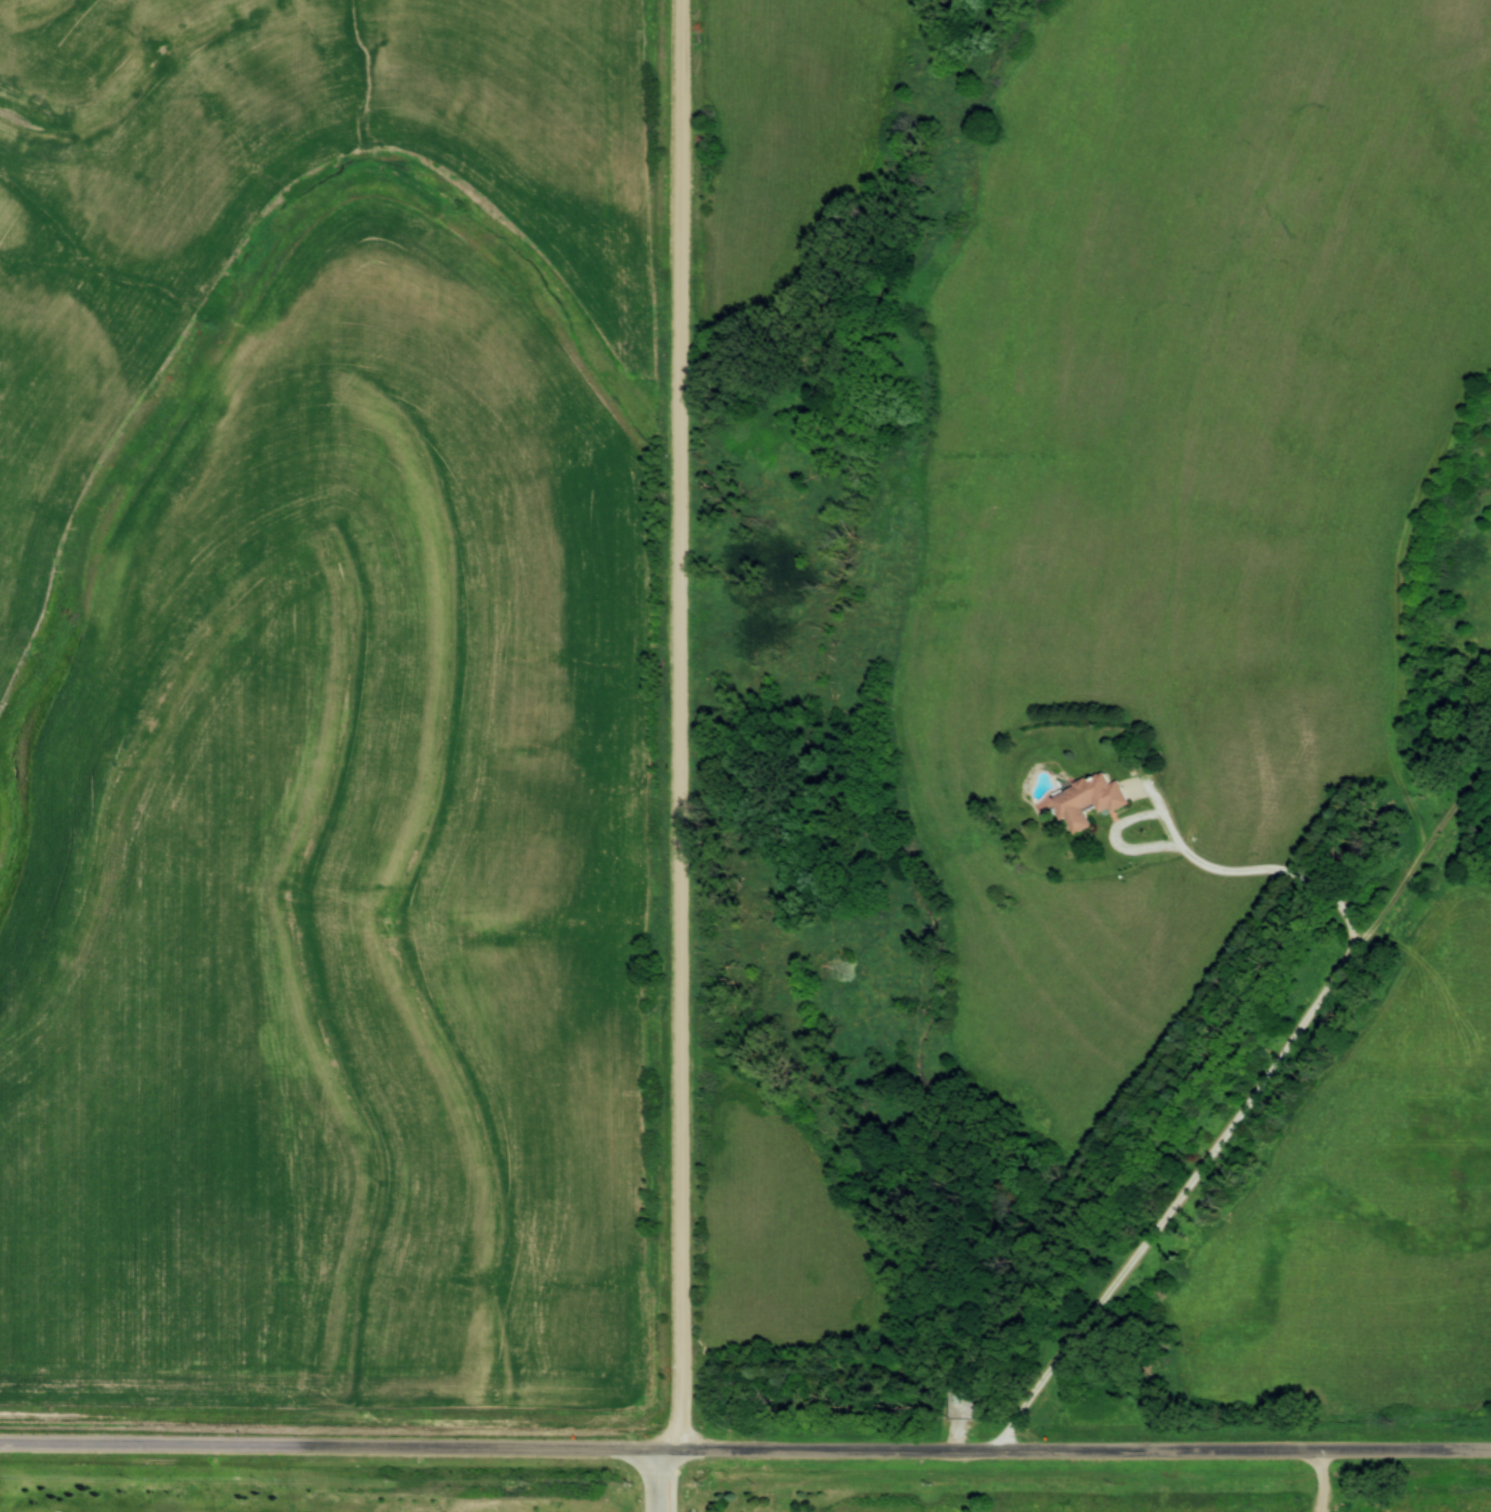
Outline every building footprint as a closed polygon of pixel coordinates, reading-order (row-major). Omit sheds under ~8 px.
[(1128,803),(1119,781),(1109,784),(1105,773),(1051,793),(1062,821),(1068,818),(1074,833),(1091,827),(1084,807),(1095,803),(1099,814),(1128,803)] [(946,1418),(971,1418),(971,1389),(946,1389),(946,1418)]
